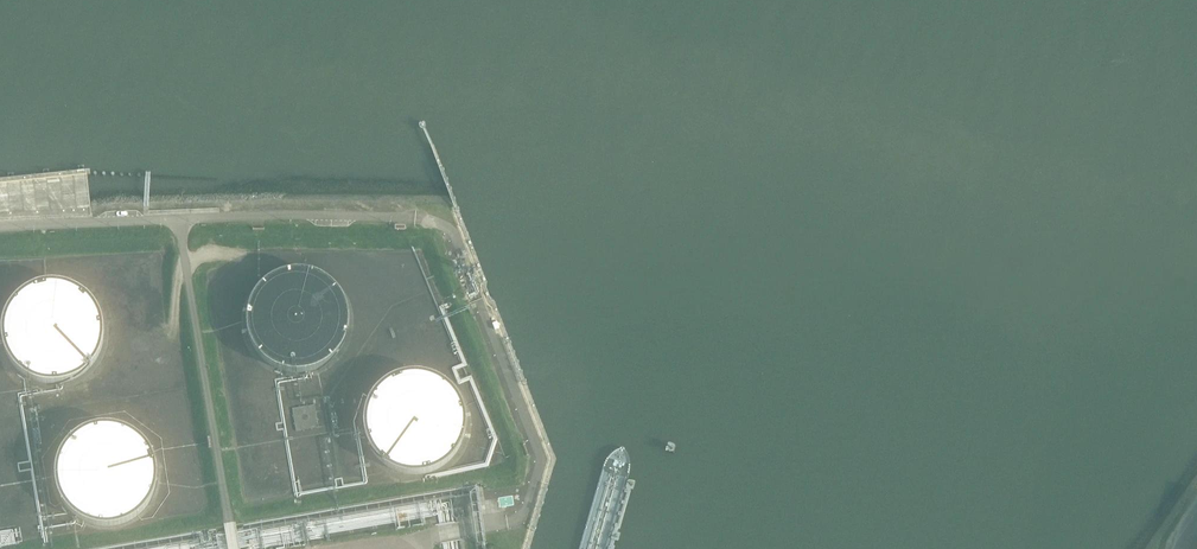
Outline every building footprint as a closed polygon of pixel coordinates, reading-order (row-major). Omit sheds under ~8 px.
[(1,344),(9,361),(22,374),(39,381),(57,382),(75,377),(90,366),(100,351),(105,333),(103,315),(95,298),(81,286),(65,278),(46,277),(28,282),(13,293),(3,308),(0,320),(0,339),(1,344)] [(359,416),(361,434),(369,451),(382,464),(399,471),(417,472),(435,467),(450,457),(461,441),(465,423),(463,405),(455,389),(442,376),(425,368),(406,367),(389,372),(374,383),(363,398),(359,416)] [(50,470),(52,488),(60,504),(73,517),(90,525),(109,526),(126,521),(141,510),(152,495),(156,477),(154,459),(146,442),(133,429),(116,422),(98,421),(80,426),(65,436),(54,452),(50,470)]
